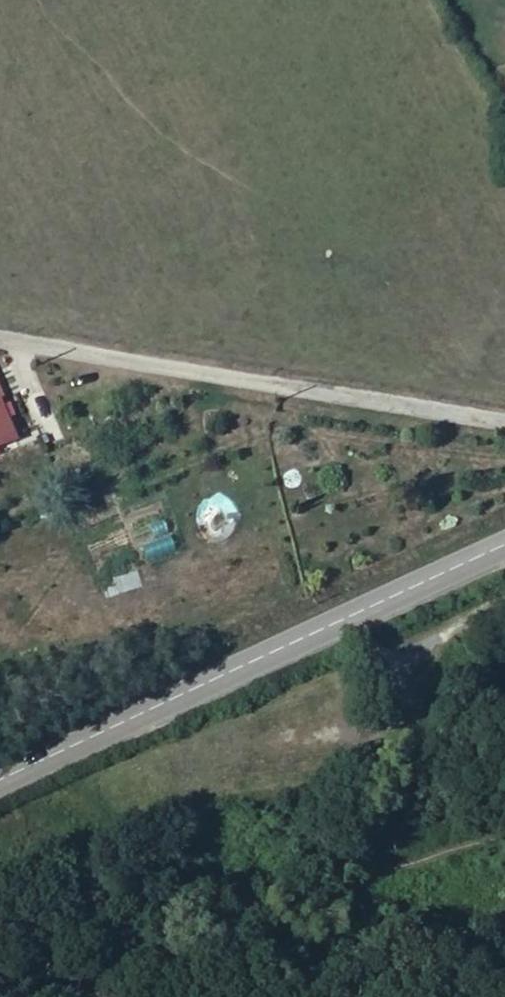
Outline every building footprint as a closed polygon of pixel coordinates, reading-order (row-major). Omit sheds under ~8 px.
[(0,407),(0,439),(12,434),(0,407)]
